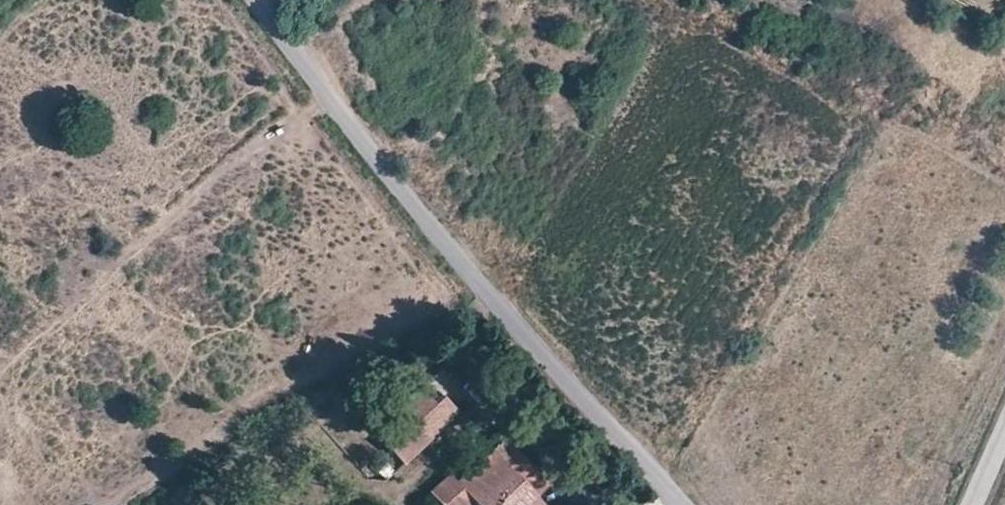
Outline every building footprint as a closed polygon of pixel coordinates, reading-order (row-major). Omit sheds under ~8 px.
[(392,445),(436,403),(422,389),(378,430),(392,445)] [(390,447),(407,464),(460,413),(443,396),(436,403),(392,445),(390,447)] [(534,504),(540,498),(553,485),(505,435),(457,481),(476,501),(480,504),(535,504),(534,504)] [(476,501),(457,481),(451,475),(432,493),(443,504),(472,504),(476,501)]
